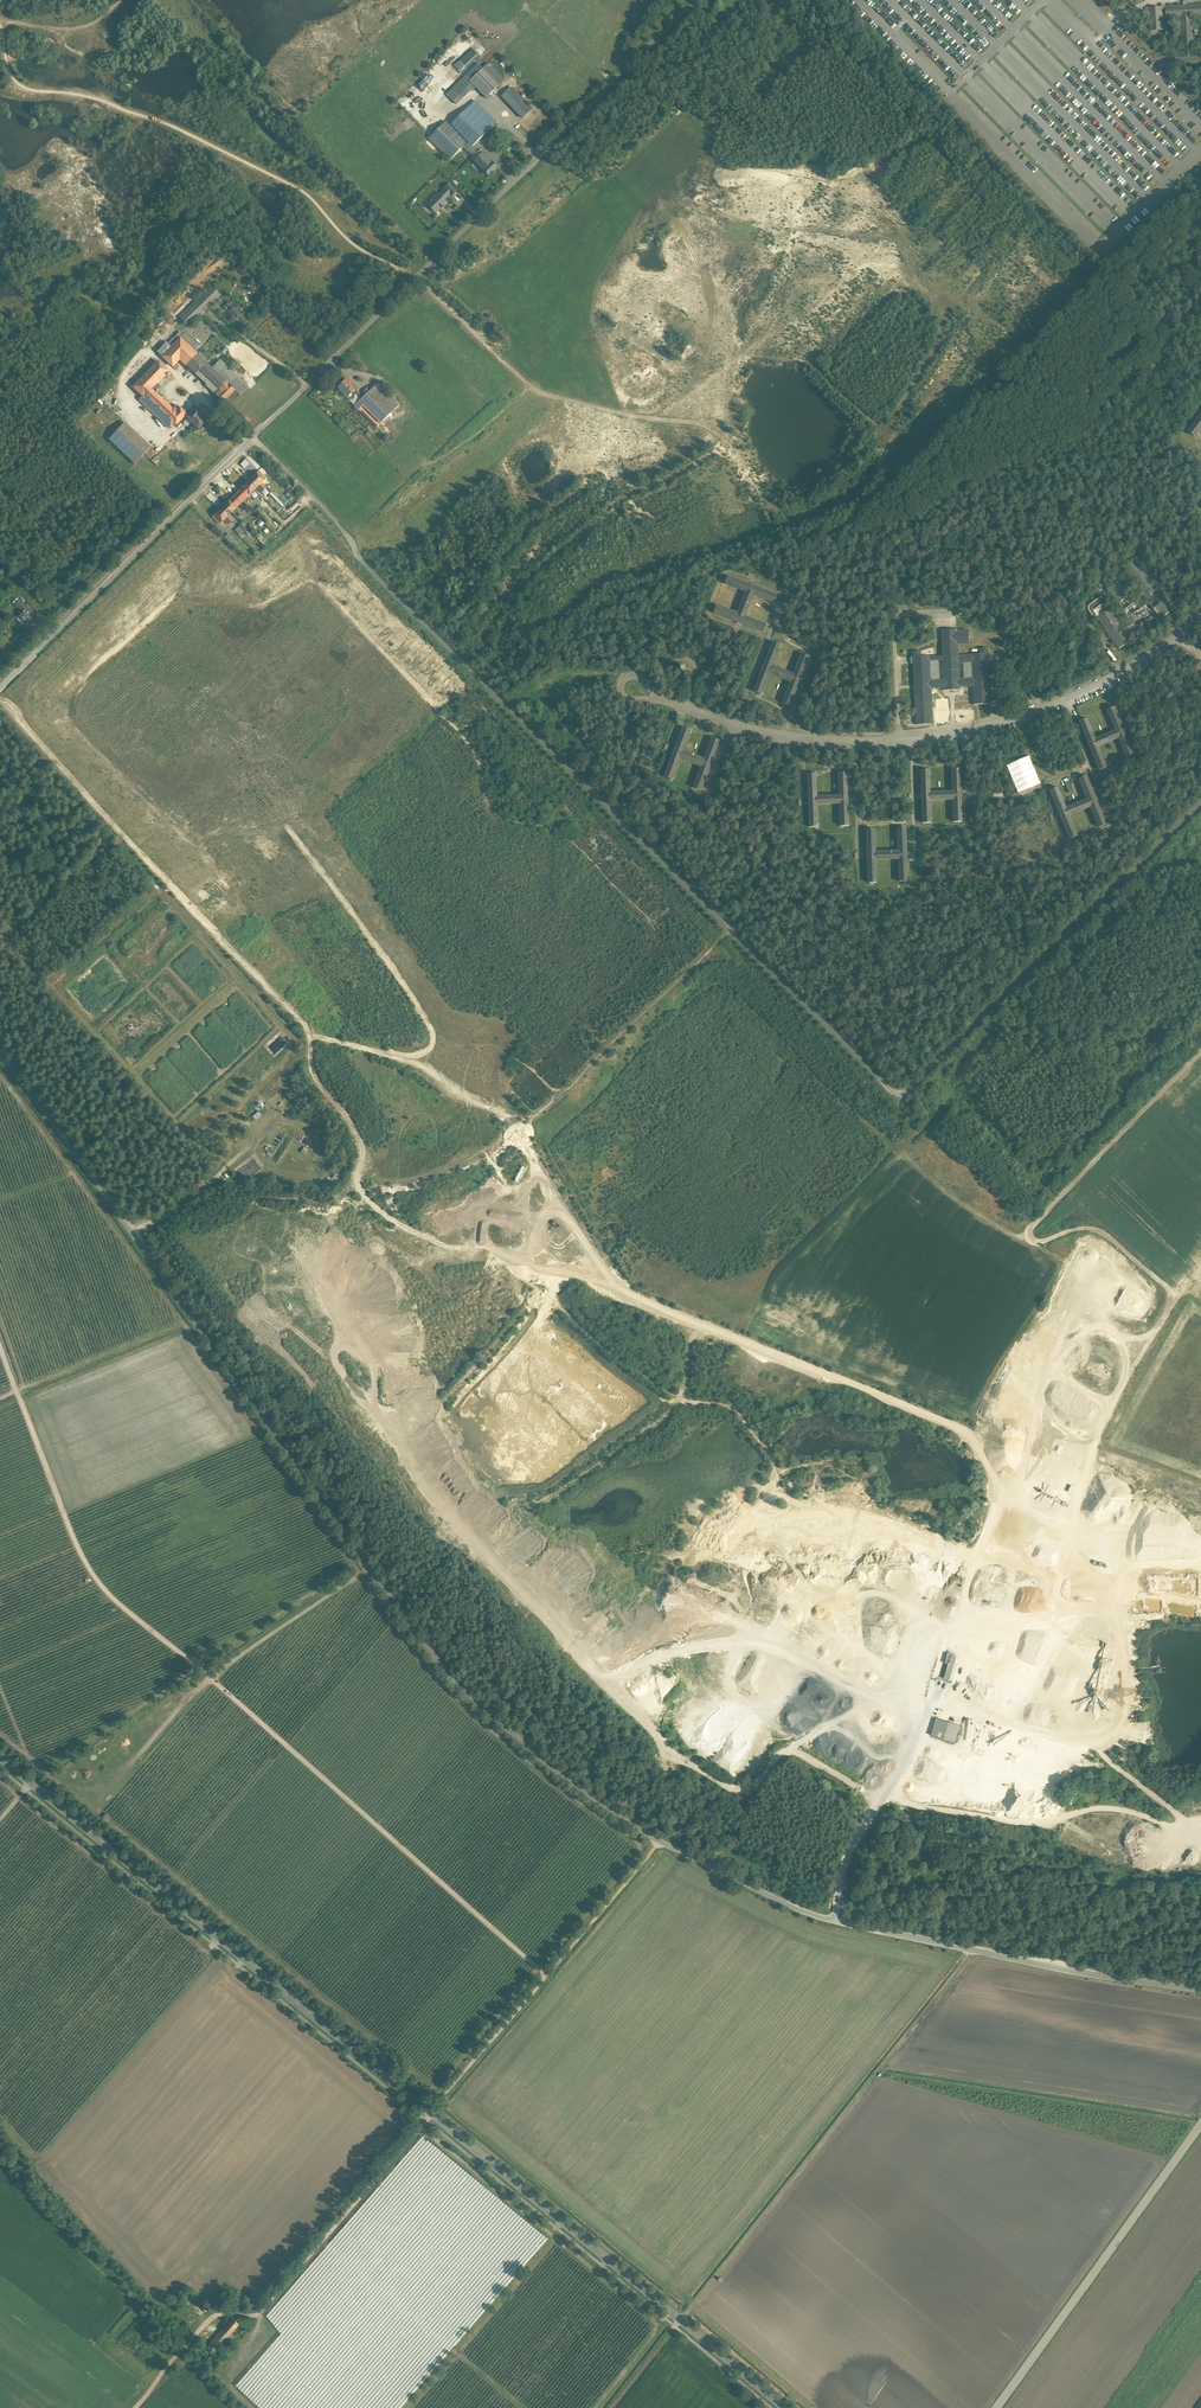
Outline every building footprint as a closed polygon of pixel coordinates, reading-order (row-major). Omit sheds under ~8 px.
[(1187,6),(1187,2),(1183,2),(1184,6),(1166,7),(1166,12),(1162,12),(1162,7),(1150,8),(1151,32),(1163,31),(1162,15),(1166,14),(1166,19),(1180,18),(1183,53),(1176,53),(1176,65),(1200,63),(1200,52),(1194,52),(1193,39),(1195,39),(1195,36),(1195,34),(1193,34),(1192,17),(1200,16),(1200,5),(1187,6)] [(452,88),(446,94),(457,105),(471,90),(472,91),(476,88),(486,98),(493,91),(495,90),(505,80),(488,63),(482,68),(477,63),(452,88)] [(520,95),(512,87),(507,92),(501,97),(522,119),(528,114),(533,109),(524,99),(520,95)] [(447,121),(428,139),(450,161),(463,148),(467,152),(468,152),(473,157),(471,158),(489,176),(497,168),(480,151),(479,152),(473,146),(497,123),(475,100),(450,125),(447,121)] [(504,142),(500,146),(504,151),(509,147),(504,142)] [(438,193),(427,204),(436,214),(448,203),(446,200),(450,196),(451,197),(458,191),(450,183),(443,190),(444,190),(440,195),(438,193)] [(210,287),(202,295),(211,305),(219,297),(210,287)] [(202,295),(178,319),(187,328),(211,305),(202,295)] [(230,303),(224,309),(227,313),(234,306),(230,303)] [(248,320),(234,306),(227,313),(241,327),(248,320)] [(179,334),(167,346),(171,349),(162,358),(174,371),(177,367),(175,365),(178,361),(185,367),(196,356),(192,352),(197,347),(195,345),(190,350),(179,340),(182,337),(179,334)] [(196,356),(185,367),(194,376),(198,372),(205,365),(196,356)] [(247,388),(219,361),(211,370),(238,396),(234,400),(236,401),(247,388)] [(157,363),(132,389),(142,398),(143,399),(144,397),(173,425),(175,427),(179,422),(184,418),(185,416),(179,410),(175,414),(171,411),(153,394),(159,387),(156,384),(167,373),(157,363)] [(211,370),(205,365),(198,372),(220,393),(215,397),(228,409),(236,401),(234,400),(238,396),(211,370)] [(364,397),(346,380),(342,384),(338,387),(345,394),(344,395),(347,398),(355,406),(364,397)] [(355,406),(354,407),(358,411),(359,410),(361,412),(377,428),(378,426),(400,405),(378,383),(364,397),(355,406)] [(173,425),(144,397),(143,399),(142,398),(140,400),(139,402),(168,430),(169,429),(173,425)] [(194,409),(188,416),(186,415),(185,416),(184,418),(186,420),(197,431),(205,423),(199,418),(201,416),(194,409)] [(1189,432),(1195,437),(1200,429),(1200,416),(1189,432)] [(150,449),(124,424),(107,441),(133,466),(150,449)] [(265,480),(258,472),(251,479),(258,487),(261,484),(265,480)] [(258,487),(251,479),(246,484),(253,491),(255,489),(258,487)] [(246,484),(237,493),(244,500),(253,491),(246,484)] [(258,487),(255,489),(260,494),(265,489),(261,484),(258,487)] [(244,500),(237,493),(234,495),(242,503),(244,500)] [(269,495),(283,510),(284,508),(271,494),(269,495)] [(242,503),(234,495),(232,497),(239,505),(242,503)] [(232,497),(223,507),(230,514),(239,505),(232,497)] [(259,506),(255,510),(261,515),(264,511),(259,506)] [(230,514),(223,507),(218,511),(225,519),(223,522),(228,526),(233,521),(228,516),(230,514)] [(225,519),(218,511),(211,518),(218,526),(223,522),(225,519)] [(241,525),(237,528),(243,534),(247,531),(241,525)] [(233,542),(227,535),(224,539),(230,545),(233,542)] [(241,549),(233,542),(230,545),(234,549),(235,548),(238,552),(241,549)] [(1136,601),(1121,580),(1120,580),(1115,573),(1112,575),(1118,582),(1108,589),(1123,610),(1136,601)] [(746,592),(738,613),(717,605),(714,612),(734,620),(734,621),(743,624),(763,632),(766,624),(745,616),(753,595),(774,603),(777,595),(757,587),(748,584),(728,576),(725,583),(746,592)] [(1123,610),(1115,616),(1130,636),(1158,615),(1144,595),(1136,601),(1123,610)] [(1101,596),(1088,605),(1088,609),(1093,617),(1096,615),(1108,606),(1101,596)] [(905,601),(891,602),(891,610),(905,609),(905,601)] [(26,610),(19,602),(14,607),(17,609),(18,608),(23,613),(26,610)] [(1115,616),(1108,606),(1096,615),(1120,648),(1132,639),(1130,636),(1115,616)] [(23,613),(18,618),(19,618),(26,625),(25,625),(26,625),(33,618),(28,613),(29,612),(26,610),(23,613)] [(27,629),(20,637),(26,643),(34,635),(27,629)] [(969,643),(968,630),(957,630),(942,630),(943,656),(929,657),(929,656),(921,657),(920,651),(913,652),(916,724),(932,723),(931,688),(944,687),(944,690),(960,690),(959,687),(973,686),(974,704),(990,704),(989,682),(987,648),(980,649),(980,654),(971,654),(972,655),(958,656),(957,644),(969,643)] [(794,674),(772,666),(780,645),(773,642),(765,662),(761,671),(762,671),(754,691),(761,694),(769,673),(791,681),(783,702),(790,705),(798,685),(802,676),(801,676),(809,656),(802,653),(794,674)] [(1036,692),(1030,694),(1032,700),(1038,698),(1036,692)] [(1095,739),(1086,718),(1079,721),(1087,741),(1091,750),(1099,770),(1106,767),(1098,746),(1119,737),(1128,758),(1135,755),(1127,735),(1124,726),(1123,726),(1115,706),(1108,709),(1116,730),(1095,739)] [(704,759),(683,751),(691,730),(683,727),(675,747),(672,756),(664,776),(672,779),(680,758),(701,766),(693,787),(701,790),(709,770),(712,761),(720,741),(712,738),(704,759)] [(1029,756),(1006,765),(1018,792),(1040,783),(1029,756)] [(953,791),(930,792),(929,770),(921,770),(922,792),(921,792),(922,801),(923,823),(931,822),(930,800),(953,799),(954,822),(962,821),(961,800),(961,790),(960,768),(952,769),(953,791)] [(839,795),(816,796),(816,774),(808,774),(808,796),(808,805),(809,805),(810,827),(818,827),(817,804),(840,803),(841,826),(849,825),(848,804),(848,794),(847,794),(847,773),(839,773),(839,795)] [(1087,799),(1066,808),(1057,787),(1050,790),(1058,810),(1061,819),(1062,819),(1070,839),(1077,836),(1069,815),(1090,806),(1098,827),(1106,824),(1098,804),(1094,795),(1086,775),(1078,778),(1087,799)] [(1068,792),(1074,790),(1070,777),(1064,779),(1068,792)] [(898,851),(875,852),(874,829),(866,829),(867,851),(867,861),(868,861),(868,882),(876,882),(875,860),(899,859),(899,881),(907,881),(907,859),(907,850),(906,850),(905,828),(897,828),(898,851)] [(256,1110),(257,1110),(258,1111),(261,1115),(262,1115),(267,1110),(263,1106),(263,1104),(262,1102),(260,1101),(258,1101),(256,1101),(255,1102),(253,1103),(253,1105),(253,1107),(254,1109),(256,1110)] [(258,1111),(252,1117),(255,1121),(261,1115),(258,1111)] [(236,1171),(243,1182),(262,1169),(255,1158),(236,1171)] [(944,1678),(948,1679),(953,1663),(948,1662),(944,1678)] [(935,1718),(930,1735),(937,1737),(942,1720),(935,1718)] [(959,1725),(942,1720),(937,1737),(954,1742),(959,1725)] [(915,1822),(917,1816),(907,1813),(905,1819),(915,1822)] [(232,2315),(204,2346),(213,2354),(241,2323),(232,2315)]
